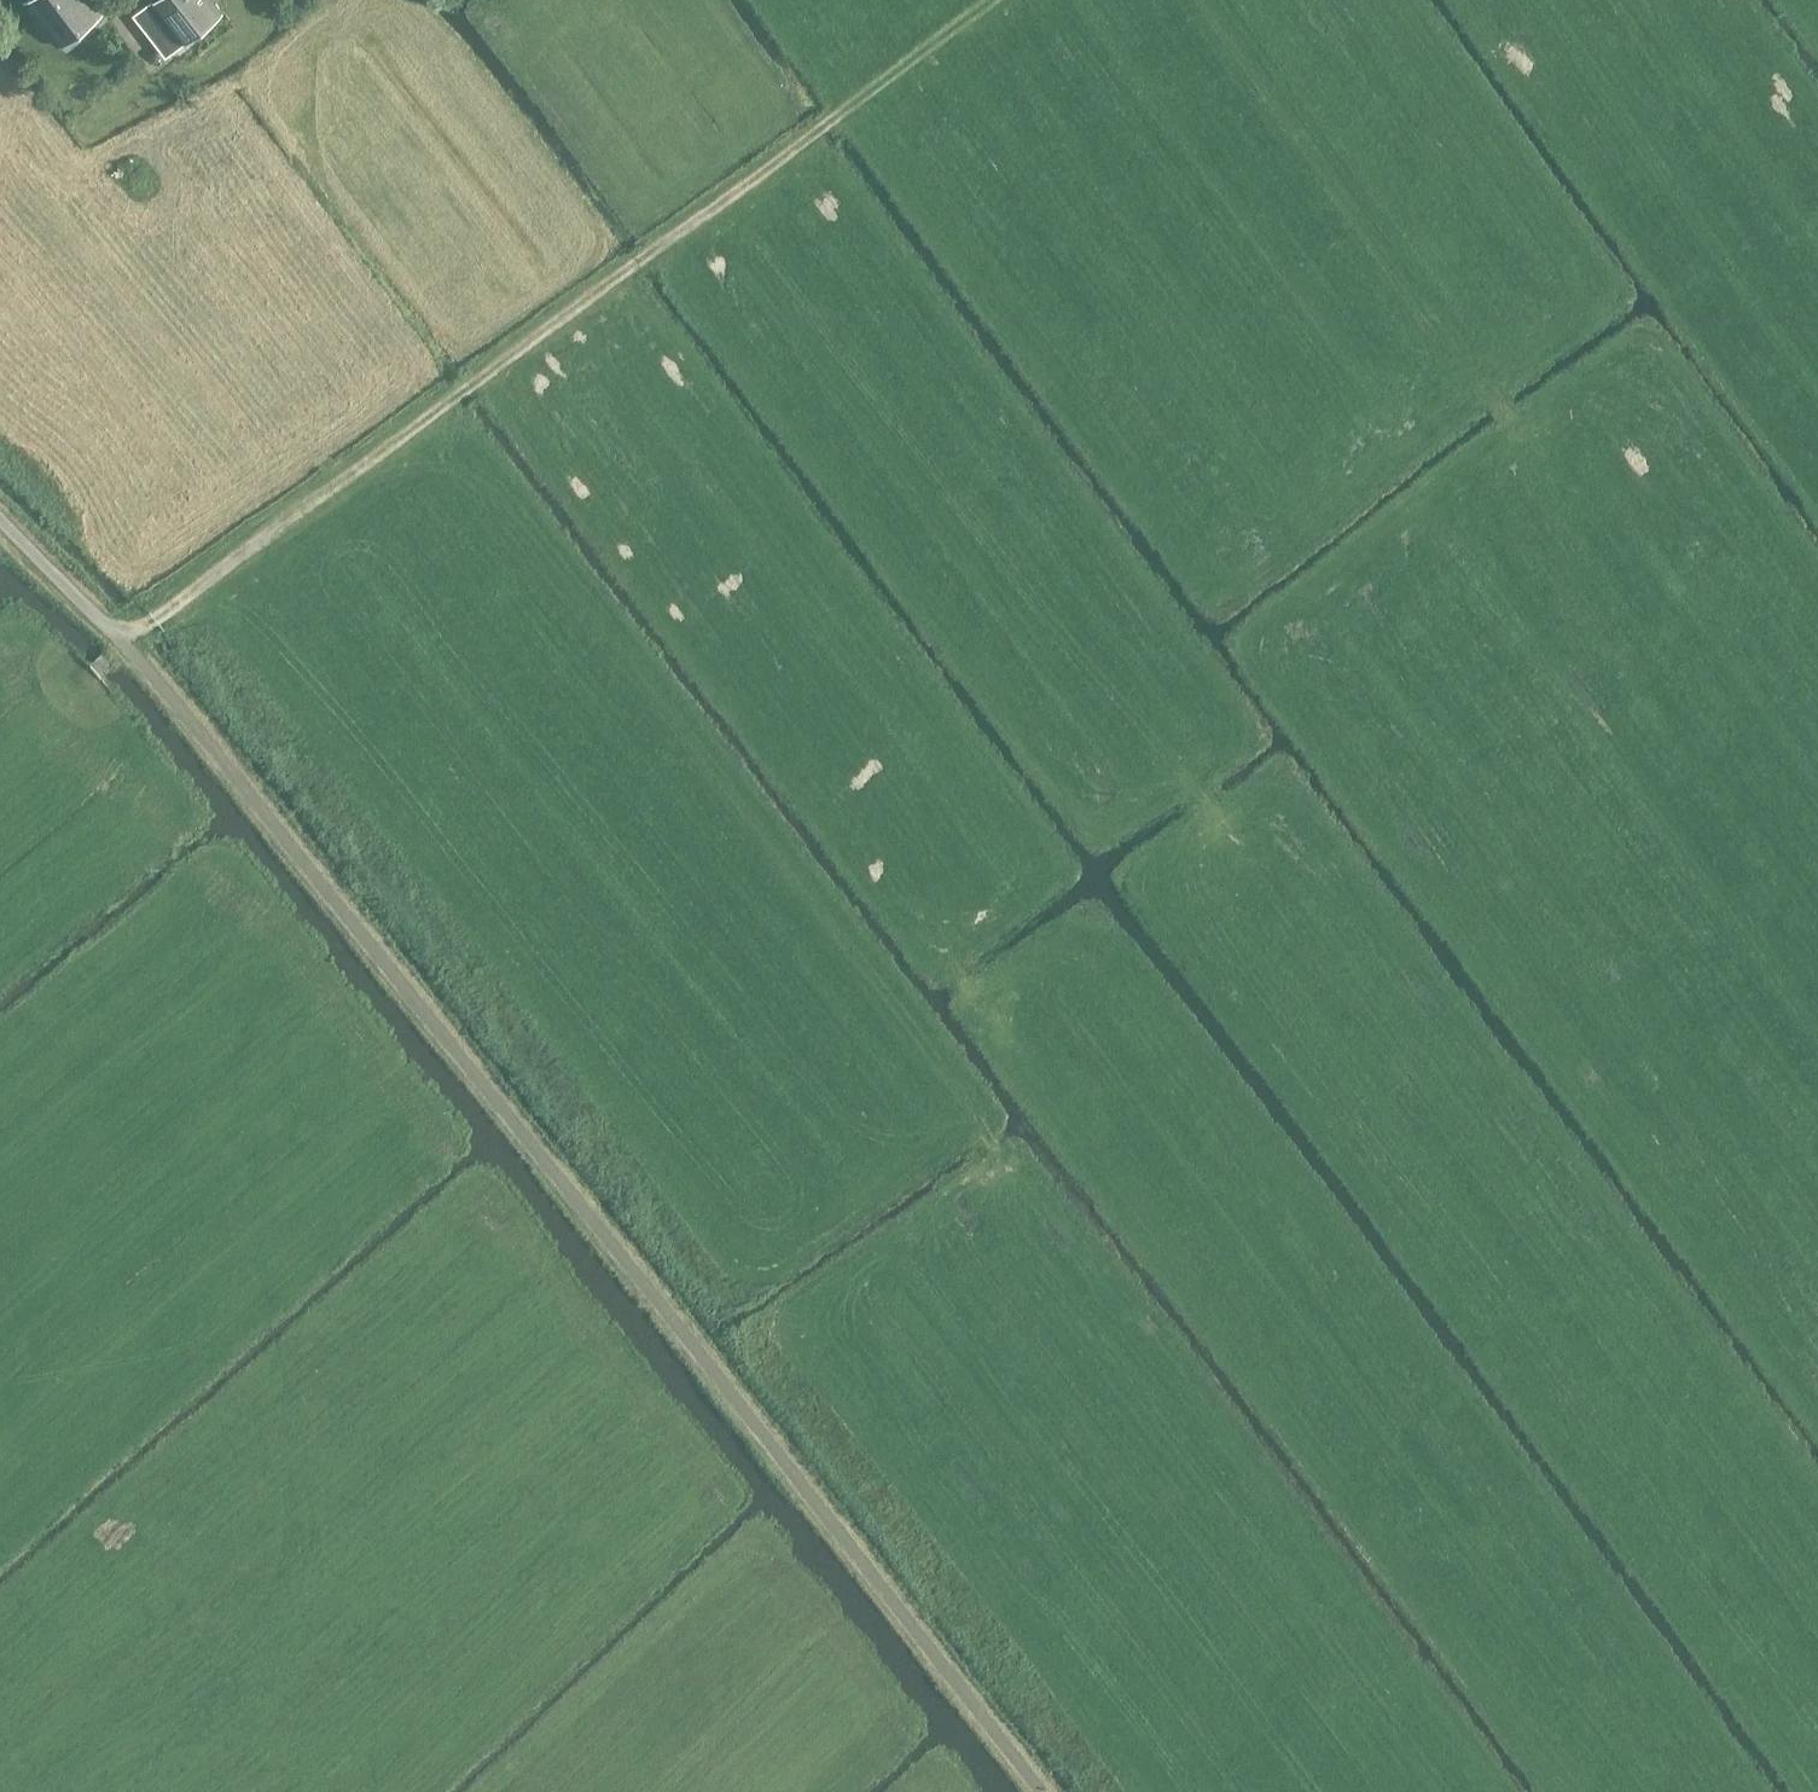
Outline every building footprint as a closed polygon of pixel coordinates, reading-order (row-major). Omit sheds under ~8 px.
[(103,4),(99,0),(30,0),(59,38),(103,4)] [(225,5),(221,0),(147,0),(134,10),(169,52),(225,5)]
